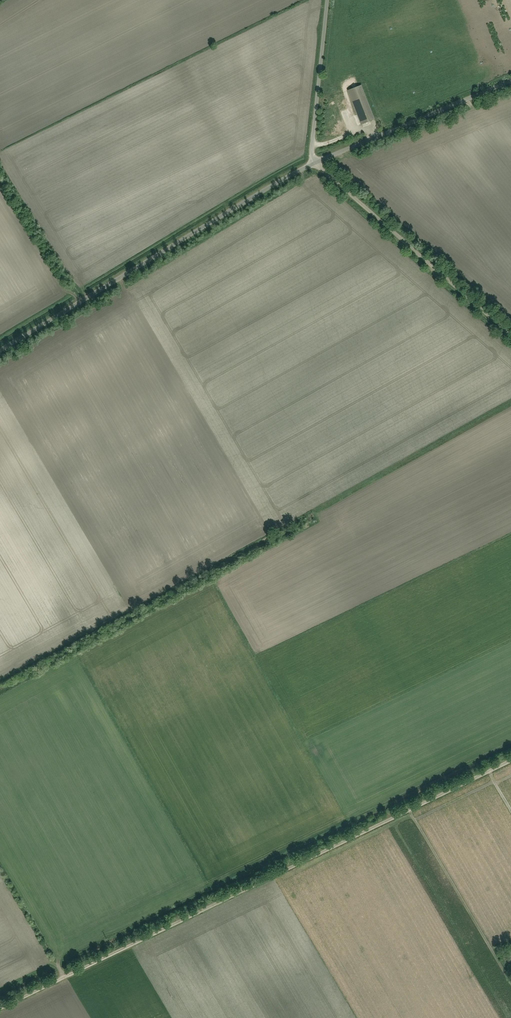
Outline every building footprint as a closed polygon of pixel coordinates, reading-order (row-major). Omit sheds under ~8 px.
[(360,85),(346,90),(359,123),(373,117),(360,85)]
